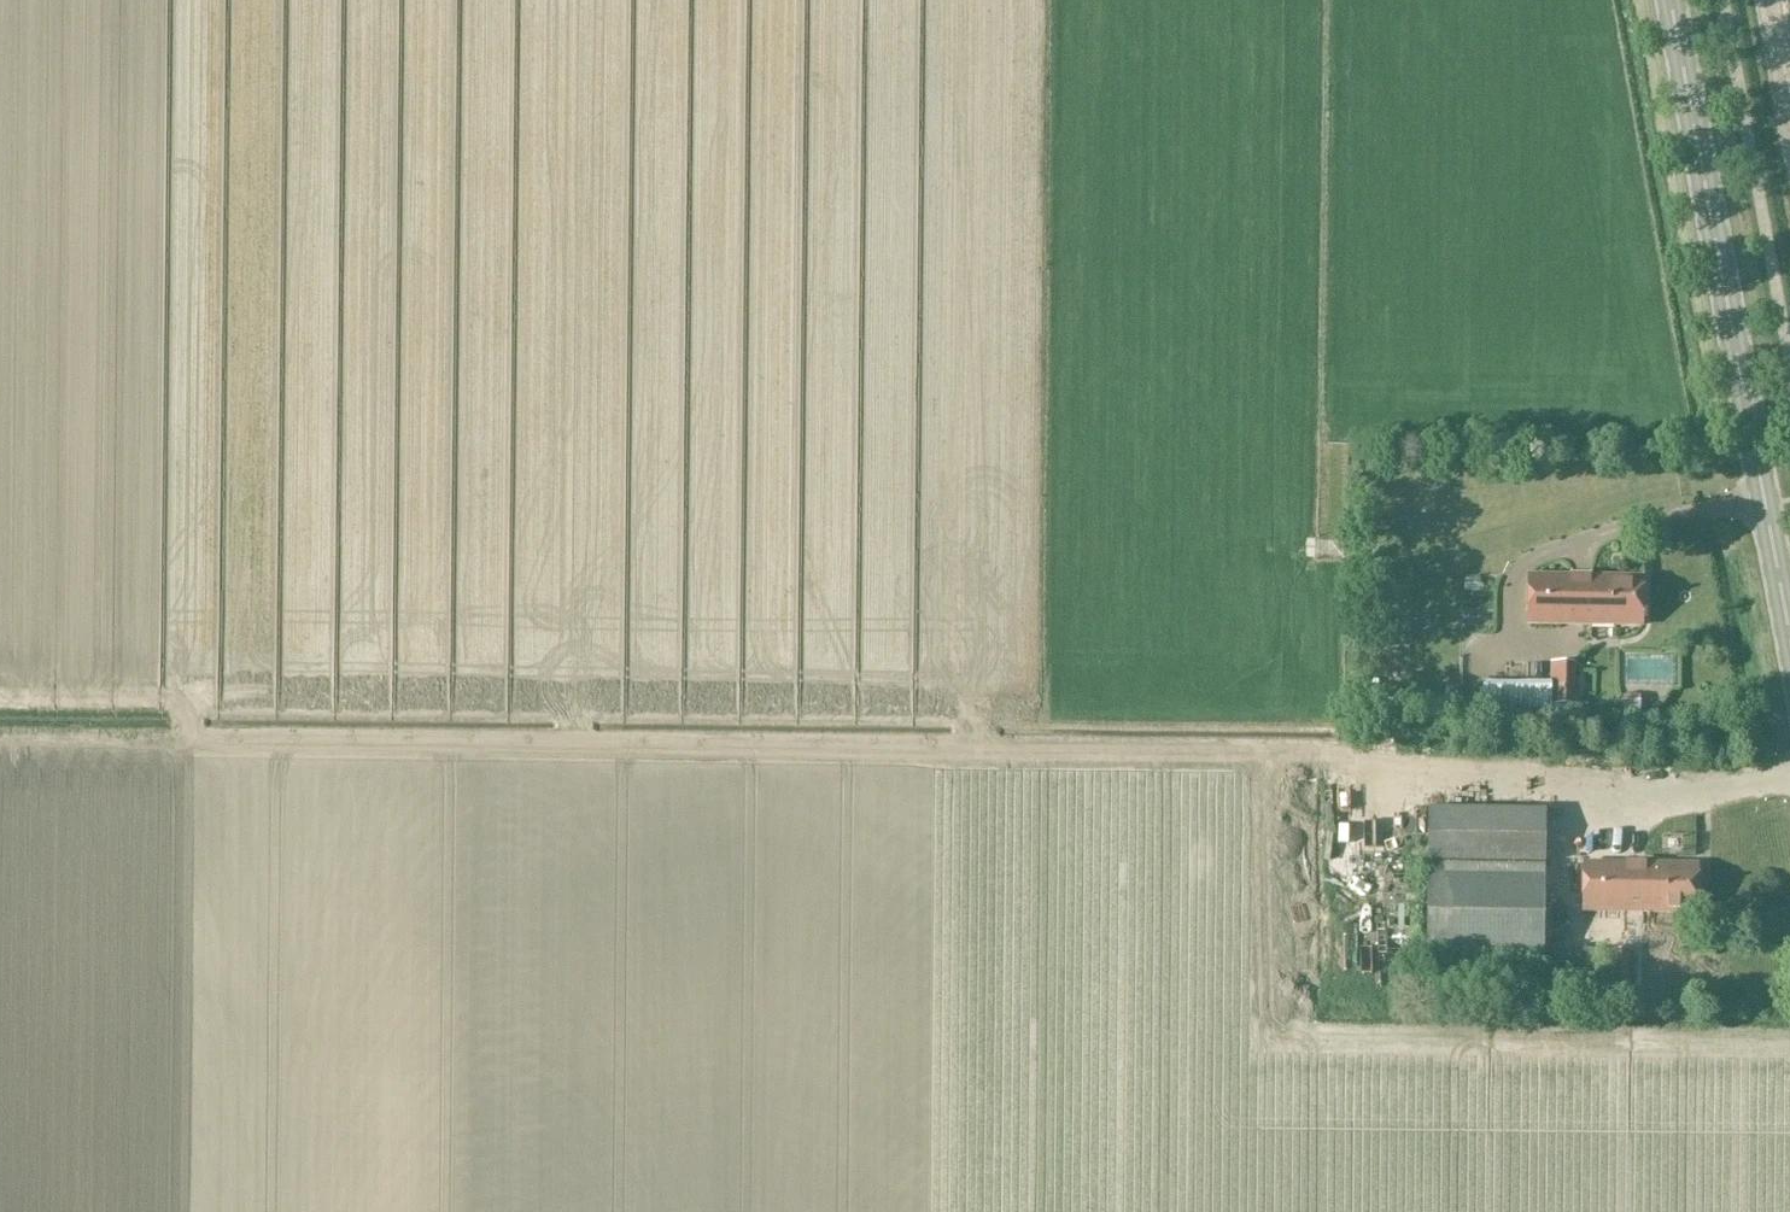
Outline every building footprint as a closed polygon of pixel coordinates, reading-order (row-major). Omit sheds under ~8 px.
[(1643,578),(1529,576),(1528,624),(1642,626),(1643,578)] [(1551,710),(1577,710),(1576,663),(1551,663),(1551,710)] [(1429,809),(1428,861),(1545,864),(1546,812),(1429,809)] [(1697,913),(1698,865),(1584,863),(1583,912),(1697,913)] [(1428,865),(1426,964),(1543,966),(1545,868),(1428,865)] [(1393,963),(1399,924),(1390,923),(1383,962),(1393,963)] [(1401,953),(1417,955),(1419,924),(1404,923),(1401,953)] [(1340,1006),(1375,1001),(1373,988),(1363,989),(1361,976),(1336,980),(1340,1006)]
